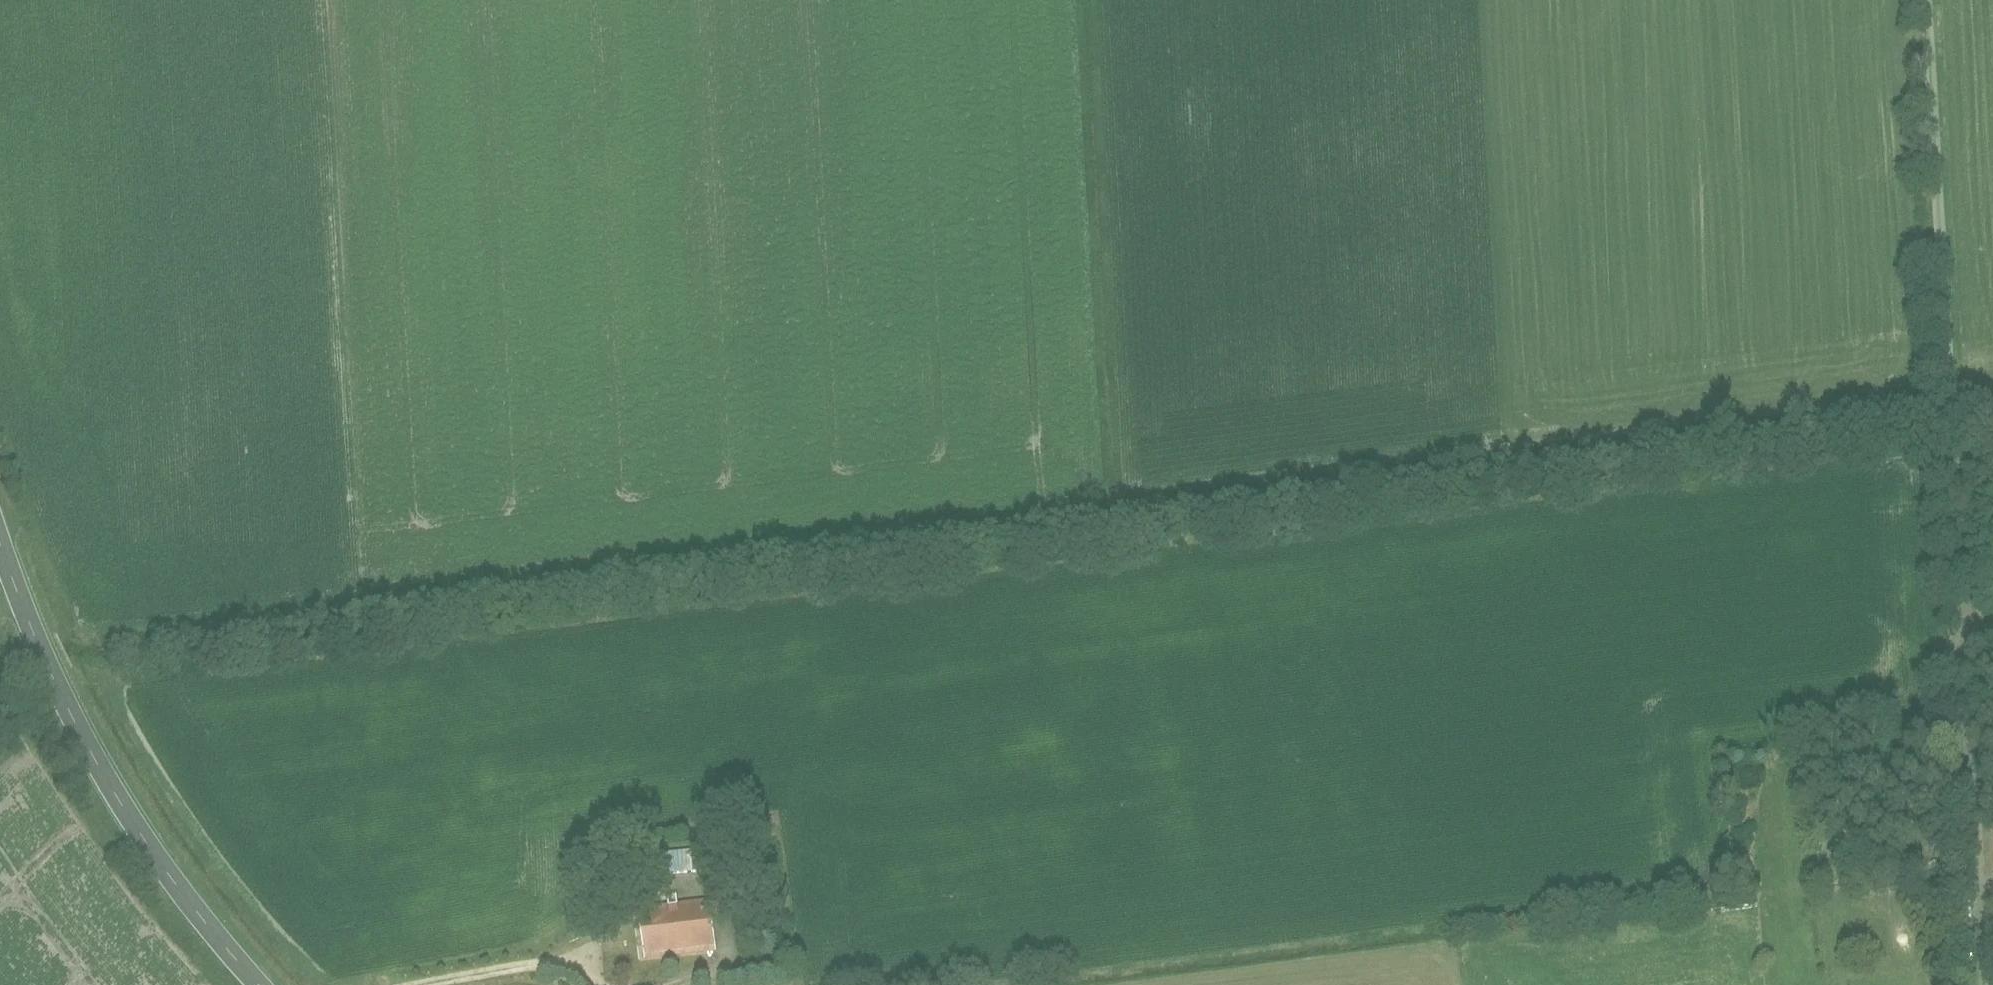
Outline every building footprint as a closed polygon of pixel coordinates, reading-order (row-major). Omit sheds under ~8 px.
[(704,873),(702,857),(659,861),(661,877),(704,873)] [(640,916),(646,964),(716,955),(710,907),(640,916)]
